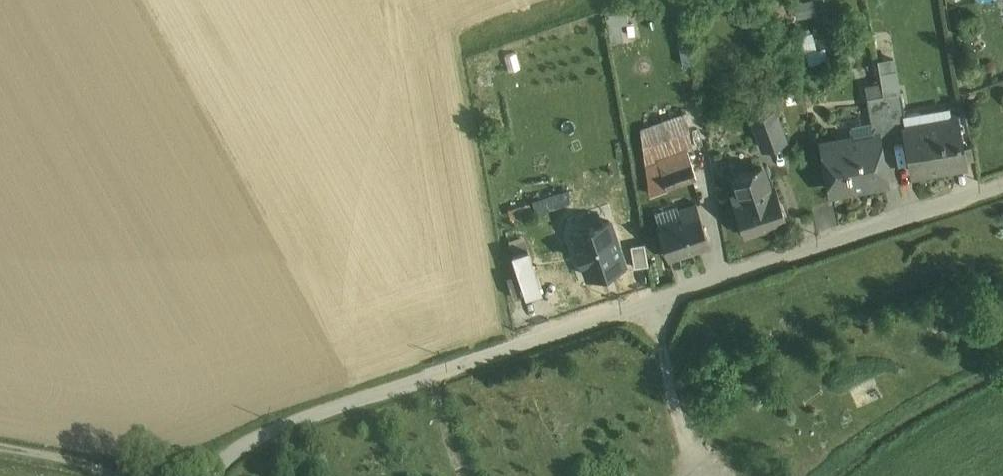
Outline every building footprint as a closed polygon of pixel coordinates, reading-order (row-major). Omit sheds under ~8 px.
[(801,16),(820,12),(817,0),(802,0),(798,1),(801,16)] [(609,10),(613,42),(640,38),(636,7),(609,10)] [(810,61),(831,58),(826,27),(805,30),(810,61)] [(752,116),(764,150),(792,140),(780,106),(752,116)] [(637,126),(656,191),(704,178),(686,112),(637,126)] [(960,117),(905,129),(914,174),(969,163),(960,117)] [(876,132),(826,142),(835,188),(885,178),(876,132)] [(745,197),(775,188),(768,166),(738,175),(745,197)] [(745,197),(733,201),(743,232),(784,219),(775,188),(745,197)] [(558,191),(539,199),(544,209),(562,201),(558,191)] [(700,212),(659,229),(671,260),(713,244),(700,212)] [(609,220),(574,231),(588,277),(623,266),(609,220)] [(638,266),(653,262),(647,240),(633,244),(638,266)] [(518,250),(533,293),(550,287),(536,245),(518,250)]
